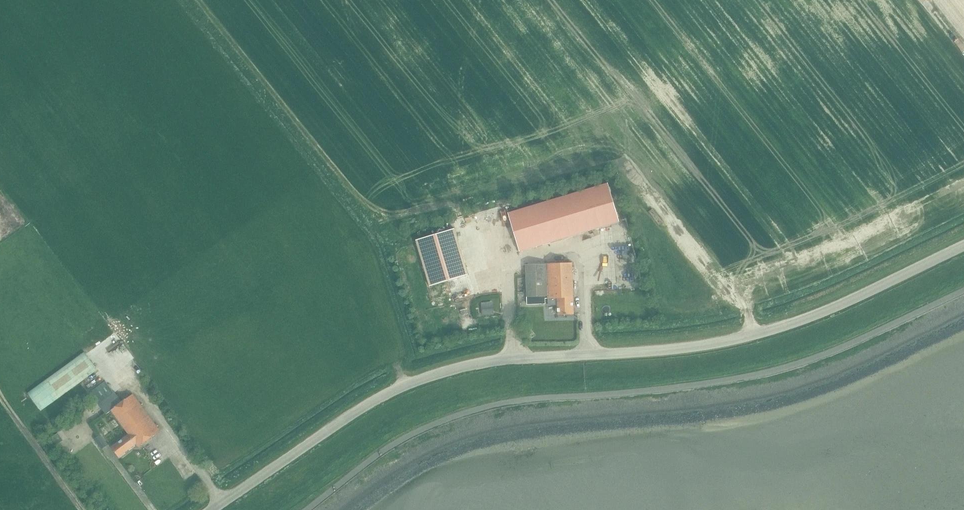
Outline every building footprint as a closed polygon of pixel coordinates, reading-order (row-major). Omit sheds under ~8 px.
[(531,206),(543,244),(619,221),(608,183),(531,206)] [(502,204),(503,214),(511,213),(509,203),(502,204)] [(495,218),(493,208),(479,211),(482,221),(495,218)] [(415,237),(428,283),(467,271),(454,225),(415,237)] [(617,267),(617,274),(617,279),(639,279),(638,262),(626,262),(626,267),(617,267)] [(558,315),(574,314),(572,263),(526,264),(527,304),(545,303),(545,299),(558,298),(558,315)] [(489,302),(482,303),(482,314),(490,314),(489,302)] [(98,370),(85,352),(44,382),(57,400),(98,370)] [(133,394),(122,402),(115,392),(99,404),(96,401),(88,407),(93,413),(101,407),(106,414),(112,410),(129,434),(112,447),(119,457),(136,444),(139,447),(160,431),(133,394)] [(94,439),(102,449),(108,445),(100,435),(94,439)]
